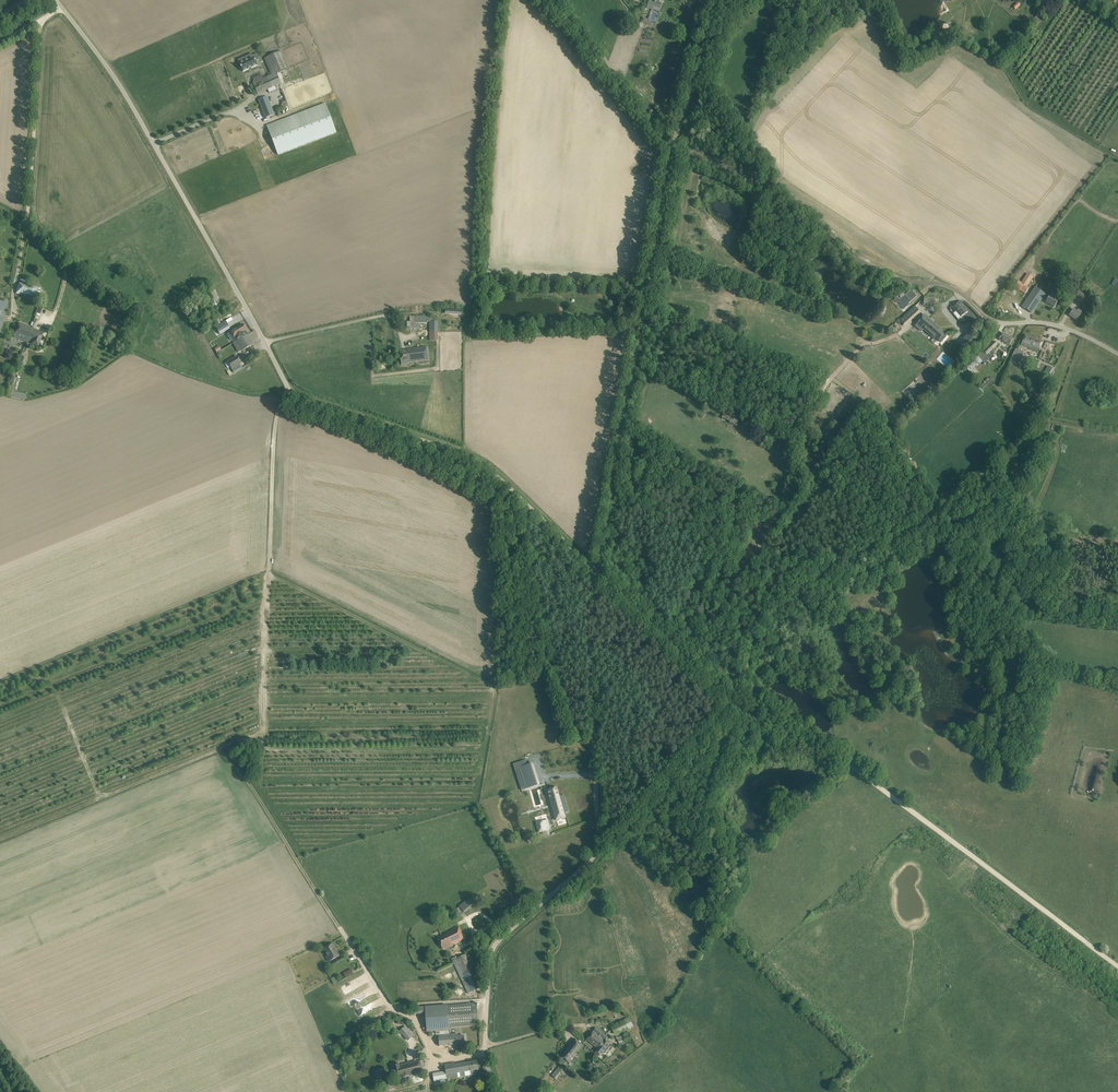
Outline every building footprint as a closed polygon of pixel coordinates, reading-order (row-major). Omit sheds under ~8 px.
[(654,3),(650,1),(647,8),(659,12),(661,6),(659,5),(660,0),(655,0),(654,3)] [(651,26),(653,22),(643,18),(641,22),(651,26)] [(291,68),(283,50),(264,58),(272,75),(263,79),(261,75),(253,78),(254,82),(253,82),(258,94),(281,83),(276,74),(291,68)] [(240,68),(241,70),(257,64),(255,59),(259,58),(257,52),(252,54),(253,56),(238,62),(239,64),(237,64),(239,69),(240,68)] [(267,97),(264,98),(259,100),(266,118),(274,115),(267,97)] [(336,133),(325,104),(267,126),(278,155),(336,133)] [(1079,258),(1068,276),(1076,281),(1087,263),(1079,258)] [(1021,283),(1018,281),(1014,286),(1025,294),(1029,287),(1027,286),(1033,277),(1027,273),(1021,283)] [(15,293),(39,300),(42,289),(19,282),(15,293)] [(1023,305),(1020,309),(1030,316),(1041,300),(1054,307),(1057,302),(1057,301),(1059,297),(1051,292),(1049,296),(1035,287),(1023,305)] [(901,288),(893,295),(895,298),(894,299),(897,303),(898,302),(901,306),(900,306),(903,310),(912,302),(911,301),(917,296),(910,289),(906,293),(901,288)] [(1087,294),(1079,289),(1075,295),(1083,300),(1087,294)] [(215,290),(210,292),(215,304),(220,302),(215,290)] [(960,302),(954,306),(961,316),(968,311),(960,302)] [(915,306),(899,320),(902,323),(918,309),(915,306)] [(214,309),(209,311),(215,325),(220,323),(214,309)] [(1073,309),(1072,311),(1069,315),(1076,320),(1082,311),(1078,309),(1077,311),(1073,309)] [(574,318),(571,315),(565,322),(568,325),(574,318)] [(930,319),(924,315),(915,326),(921,332),(925,328),(934,336),(933,338),(937,341),(939,340),(941,342),(946,336),(944,334),(945,333),(940,329),(928,320),(930,319)] [(434,316),(408,316),(402,317),(403,331),(411,331),(411,329),(419,329),(419,323),(427,323),(427,322),(434,321),(434,316)] [(225,322),(216,327),(220,334),(229,328),(225,322)] [(238,325),(230,330),(236,341),(247,335),(244,328),(246,327),(243,322),(238,325)] [(14,337),(27,342),(32,328),(19,323),(14,337)] [(44,333),(32,328),(27,342),(38,347),(44,333)] [(430,331),(430,340),(439,340),(439,331),(430,331)] [(970,331),(959,344),(970,353),(981,340),(970,331)] [(1002,332),(998,339),(1005,343),(1002,347),(1008,350),(1011,345),(1010,344),(1013,339),(1002,332)] [(1025,334),(1023,339),(1021,345),(1033,350),(1039,352),(1043,341),(1025,334)] [(236,341),(233,343),(235,346),(238,344),(242,351),(253,344),(247,335),(236,341)] [(993,341),(983,351),(987,355),(998,345),(993,341)] [(428,347),(406,349),(400,350),(401,365),(408,364),(408,363),(429,360),(428,347)] [(1016,348),(1011,358),(1018,362),(1023,352),(1016,348)] [(990,359),(982,351),(965,367),(969,372),(979,363),(979,364),(982,361),(984,364),(990,359)] [(237,356),(227,361),(229,366),(231,369),(234,372),(241,368),(239,364),(241,363),(237,356)] [(1040,378),(1040,379),(1046,383),(1046,381),(1054,369),(1048,366),(1040,378)] [(1031,390),(1040,387),(1037,381),(1029,384),(1031,390)] [(1031,391),(1028,392),(1030,397),(1033,396),(1034,398),(1040,396),(1041,398),(1044,397),(1043,395),(1046,394),(1043,387),(1031,391)] [(737,427),(741,418),(725,410),(722,418),(730,422),(729,423),(737,427)] [(749,427),(745,433),(751,437),(755,431),(749,427)] [(521,790),(539,785),(532,763),(527,765),(525,760),(513,764),(521,790)] [(558,787),(548,791),(556,820),(565,818),(564,814),(569,812),(563,795),(561,795),(558,787)] [(543,820),(535,822),(538,832),(551,829),(549,824),(544,826),(543,820)] [(460,914),(475,902),(470,897),(456,909),(460,914)] [(469,936),(465,927),(464,925),(442,936),(438,939),(442,949),(469,936)] [(333,943),(324,949),(328,956),(329,955),(332,960),(339,956),(336,949),(337,949),(333,943)] [(468,993),(481,987),(465,954),(457,958),(457,956),(452,958),(468,993)] [(343,972),(346,978),(354,974),(352,969),(343,972)] [(425,1014),(427,1032),(449,1030),(449,1027),(478,1025),(476,1003),(425,1007),(425,1014)] [(383,1006),(362,1016),(365,1023),(386,1013),(383,1006)] [(629,1018),(623,1021),(613,1025),(614,1027),(612,1028),(614,1033),(617,1033),(617,1034),(633,1027),(629,1018)] [(400,1031),(402,1034),(408,1040),(413,1036),(405,1027),(402,1029),(400,1031)] [(608,1037),(600,1031),(596,1028),(587,1039),(598,1048),(595,1052),(600,1056),(610,1044),(605,1040),(608,1037)] [(630,1032),(627,1034),(617,1038),(619,1043),(632,1037),(630,1032)] [(465,1044),(464,1035),(458,1036),(458,1034),(438,1035),(439,1046),(465,1044)] [(582,1045),(574,1038),(563,1052),(564,1053),(562,1057),(568,1062),(582,1045)] [(393,1064),(394,1070),(397,1080),(423,1073),(421,1067),(424,1066),(423,1059),(398,1065),(398,1063),(393,1064)] [(479,1069),(478,1066),(477,1061),(455,1065),(454,1063),(444,1065),(446,1071),(432,1074),(434,1081),(447,1079),(473,1075),(472,1070),(479,1069)] [(556,1079),(565,1067),(561,1064),(551,1076),(556,1079)] [(381,1085),(382,1091),(383,1091),(390,1090),(388,1083),(381,1085)]
